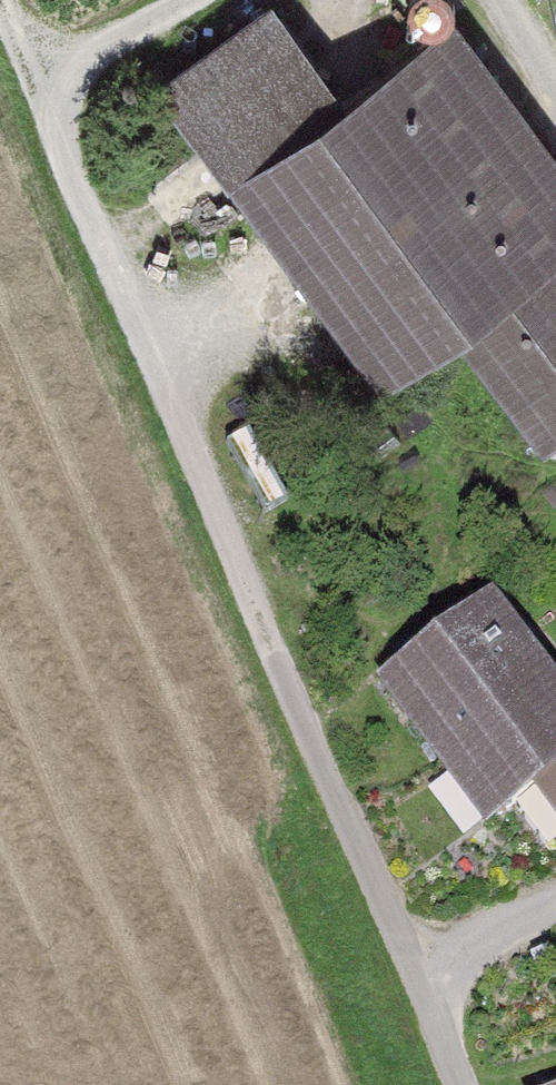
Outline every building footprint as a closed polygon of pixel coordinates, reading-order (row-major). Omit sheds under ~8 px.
[(167,96),(206,149),(314,67),(277,16),(167,96)] [(340,102),(237,180),(385,383),(457,330),(545,449),(555,441),(555,209),(430,37),(340,102)] [(340,102),(314,67),(206,149),(231,184),(237,180),(340,102)] [(385,679),(490,820),(539,784),(555,807),(555,697),(551,691),(537,702),(471,615),(385,679)]
